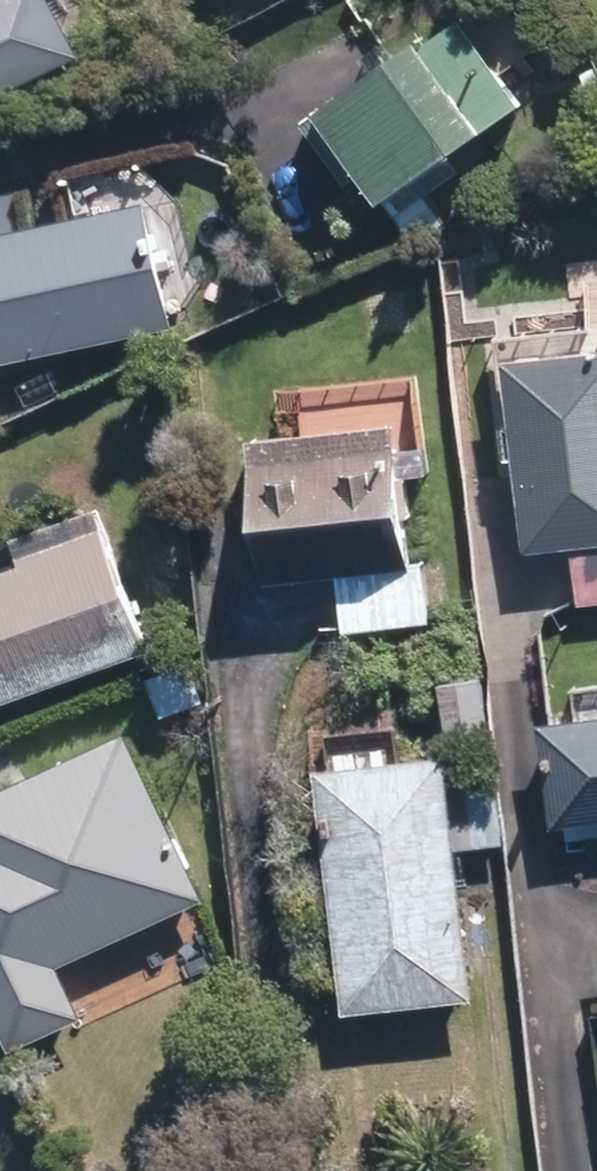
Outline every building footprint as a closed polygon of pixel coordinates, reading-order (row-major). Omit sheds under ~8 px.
[(69,51),(43,0),(19,0),(0,9),(0,85),(69,51)] [(458,18),(327,110),(385,191),(515,100),(458,18)] [(158,324),(135,210),(23,233),(16,198),(0,202),(0,356),(158,324)] [(520,367),(535,540),(578,536),(582,591),(596,589),(596,361),(520,367)] [(391,436),(259,448),(270,573),(403,561),(391,436)] [(0,577),(0,696),(130,647),(91,543),(0,577)] [(421,569),(345,577),(350,624),(425,617),(421,569)] [(479,679),(444,685),(452,737),(487,731),(479,679)] [(18,1037),(89,1005),(64,950),(211,884),(135,717),(0,777),(0,998),(18,1037)] [(555,724),(566,820),(596,816),(596,720),(555,724)] [(443,766),(331,777),(354,1005),(465,994),(443,766)]
